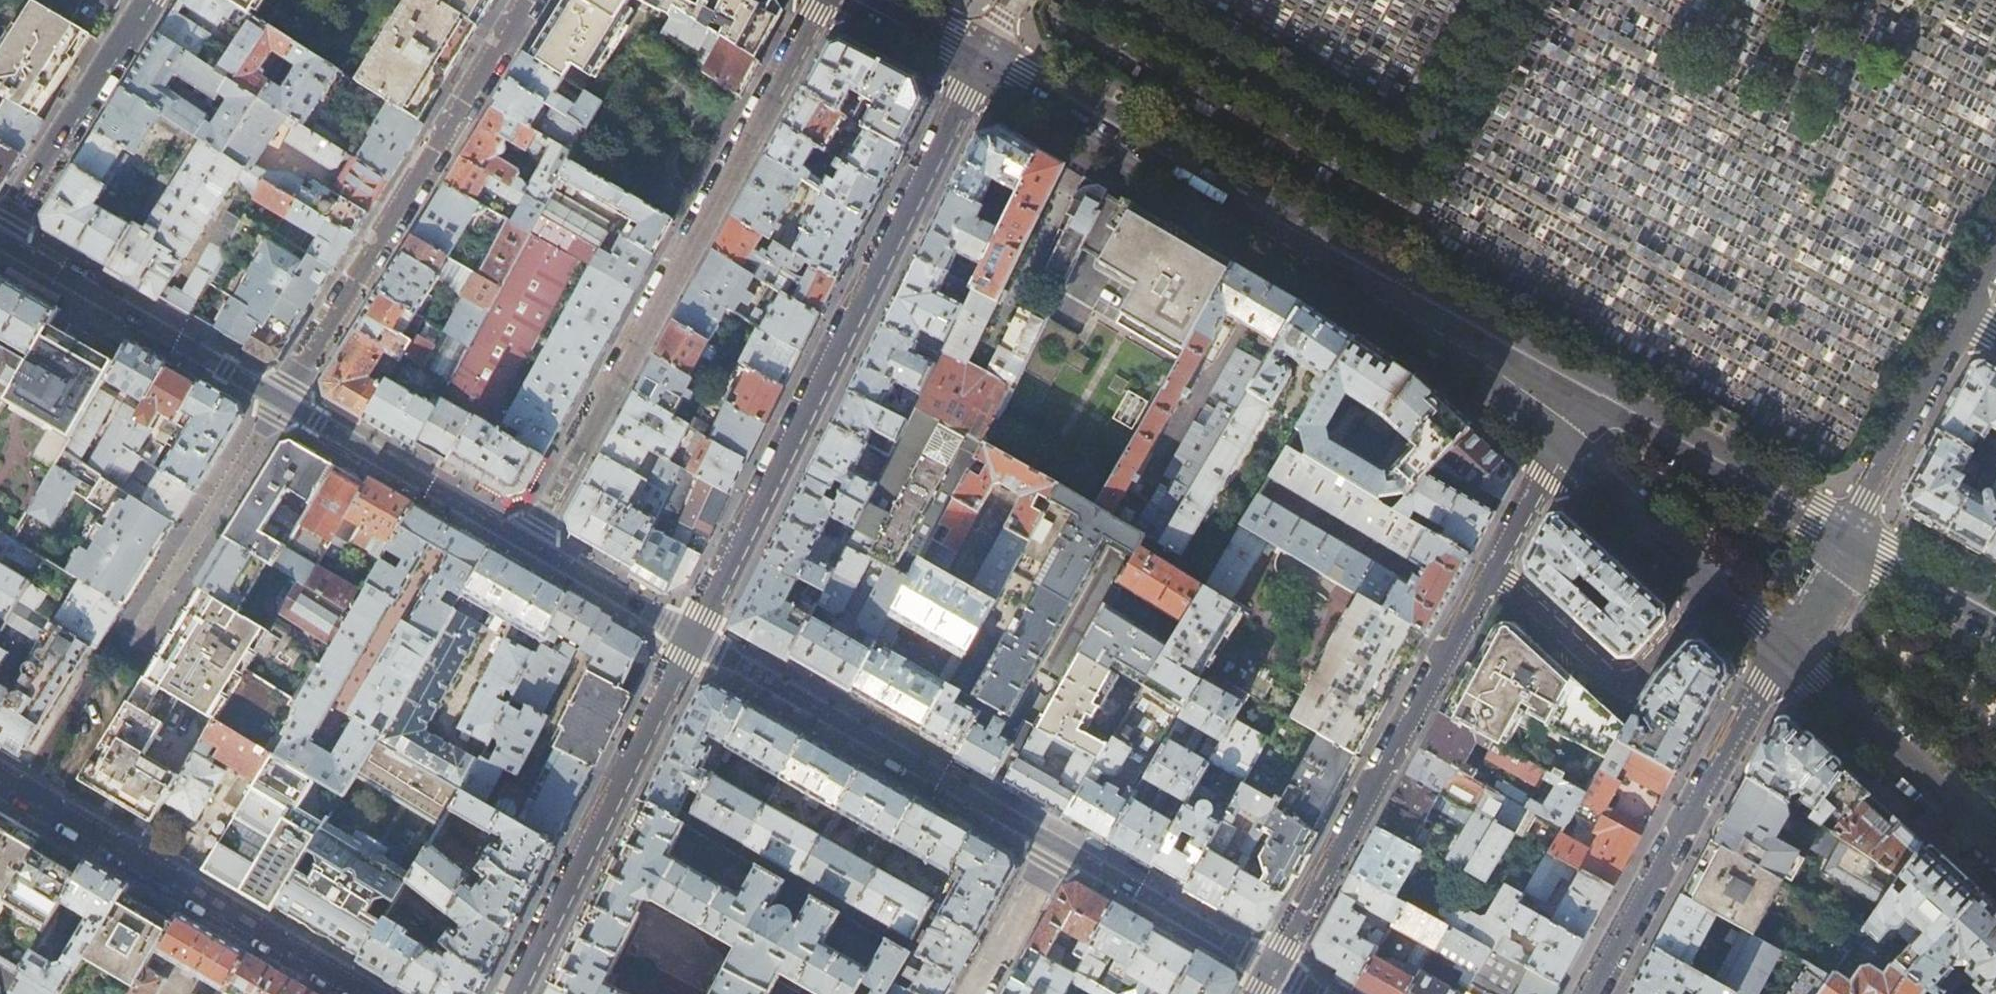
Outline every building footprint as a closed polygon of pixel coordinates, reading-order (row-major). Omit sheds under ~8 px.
[(85,31),(34,0),(0,54),(0,95),(10,101),(32,114),(38,106),(46,92),(49,94),(71,58),(69,56),(74,48),(80,40),(85,31)] [(85,31),(97,39),(102,31),(122,0),(34,0),(85,31)] [(181,12),(185,7),(220,28),(227,17),(234,5),(226,0),(181,0),(177,6),(158,36),(195,59),(202,48),(212,32),(181,12)] [(234,5),(249,15),(259,0),(226,0),(234,5)] [(437,0),(410,0),(357,83),(388,103),(419,122),(426,111),(432,101),(478,27),(478,26),(437,0)] [(478,26),(486,13),(495,0),(437,0),(478,26)] [(536,47),(530,56),(570,82),(573,84),(579,88),(636,9),(629,5),(632,0),(565,0),(536,47)] [(662,0),(642,0),(672,17),(676,9),(662,0)] [(676,9),(723,39),(756,60),(780,15),(773,3),(766,0),(662,0),(676,9)] [(256,19),(249,15),(234,5),(227,17),(248,31),(256,19)] [(723,39),(676,9),(672,17),(668,24),(714,55),(723,39)] [(256,19),(248,31),(228,63),(220,75),(260,99),(271,82),(273,78),(270,76),(268,80),(261,75),(275,52),(286,60),(296,44),(256,19)] [(158,36),(141,63),(124,89),(189,131),(201,139),(224,154),(260,99),(220,75),(195,59),(158,36)] [(723,39),(714,55),(704,74),(741,98),(744,92),(760,63),(756,60),(723,39)] [(819,59),(802,90),(845,119),(851,123),(856,112),(844,106),(852,93),(863,99),(883,61),(858,49),(842,41),(828,44),(819,59)] [(338,71),(296,44),(286,60),(297,68),(283,90),(277,86),(271,82),(260,99),(286,115),(303,126),(338,71)] [(676,45),(672,53),(696,69),(701,61),(676,45)] [(228,63),(202,48),(195,59),(220,75),(228,63)] [(530,56),(526,53),(511,76),(510,79),(552,107),(554,108),(586,128),(599,100),(579,88),(573,84),(565,97),(561,98),(543,86),(560,84),(566,88),(570,82),(530,56)] [(899,69),(883,61),(863,99),(856,112),(851,123),(855,125),(856,126),(870,100),(874,103),(861,129),(876,139),(903,150),(919,118),(926,103),(919,79),(899,69)] [(1582,297),(1619,313),(1638,295),(1686,298),(1700,267),(1733,269),(1717,262),(1724,244),(1756,247),(1757,230),(1745,229),(1757,218),(1759,214),(1763,218),(1779,219),(1762,211),(1769,205),(1770,190),(1686,184),(1693,178),(1706,184),(1628,100),(1612,99),(1619,93),(1566,69),(1523,108),(1518,186),(1493,184),(1511,203),(1523,192),(1518,256),(1546,258),(1582,297)] [(278,71),(273,78),(271,82),(277,86),(284,75),(278,71)] [(352,91),(357,83),(344,75),(339,82),(352,91)] [(552,107),(510,79),(473,138),(461,158),(546,207),(551,198),(555,190),(557,187),(570,163),(586,128),(554,108),(537,133),(532,130),(534,128),(532,127),(543,108),(549,111),(552,107)] [(189,131),(124,89),(93,139),(75,167),(108,187),(112,190),(156,121),(184,140),(189,131)] [(825,153),(845,119),(802,90),(792,108),(783,125),(817,147),(825,153)] [(286,115),(260,99),(224,154),(223,155),(251,172),(254,167),(281,122),(286,115)] [(32,114),(10,101),(0,115),(0,142),(22,155),(25,151),(44,121),(32,114)] [(423,125),(419,122),(388,103),(368,135),(370,137),(361,152),(357,159),(390,180),(406,153),(423,125)] [(286,115),(281,122),(293,130),(286,142),(327,169),(324,174),(330,178),(333,173),(330,170),(338,169),(342,162),(347,154),(346,153),(324,139),(310,130),(303,126),(286,115)] [(1507,184),(1518,184),(1519,119),(1508,119),(1507,184)] [(315,123),(310,130),(324,139),(328,132),(315,123)] [(813,153),(817,147),(783,125),(765,157),(798,179),(804,168),(813,153)] [(861,129),(856,126),(855,125),(851,132),(858,136),(862,136),(848,159),(838,153),(835,159),(838,161),(860,175),(884,186),(893,168),(903,150),(876,139),(861,129)] [(965,158),(949,190),(982,206),(994,180),(1019,192),(1039,150),(1018,138),(1001,128),(977,135),(965,158)] [(328,132),(324,139),(346,153),(350,145),(328,132)] [(223,155),(224,154),(201,139),(148,224),(190,250),(237,177),(253,198),(263,180),(251,172),(223,155)] [(22,155),(0,142),(0,190),(22,155)] [(361,152),(350,145),(346,153),(347,154),(357,159),(361,152)] [(825,153),(817,147),(813,153),(833,169),(838,161),(835,159),(825,153)] [(1066,165),(1039,150),(1019,192),(1006,218),(1003,224),(1000,229),(983,266),(973,285),(970,292),(964,304),(946,341),(940,352),(965,367),(1066,165)] [(357,159),(347,154),(342,162),(348,166),(332,192),(368,214),(371,209),(390,180),(357,159)] [(803,181),(798,179),(765,157),(748,188),(732,217),(769,239),(771,236),(777,239),(785,225),(779,222),(803,181)] [(446,181),(444,184),(476,202),(483,190),(491,195),(493,192),(506,199),(509,193),(524,201),(512,222),(532,233),(546,207),(461,158),(446,181)] [(838,161),(833,169),(841,174),(836,183),(827,178),(824,183),(804,168),(798,179),(803,181),(824,195),(842,207),(868,219),(870,215),(884,186),(860,175),(838,161)] [(642,203),(570,163),(557,187),(573,196),(577,190),(632,221),(642,203)] [(108,187),(75,167),(50,206),(43,217),(45,232),(71,247),(109,267),(132,226),(97,206),(108,187)] [(254,167),(251,172),(263,180),(293,199),(304,182),(312,180),(313,179),(306,175),(302,176),(300,179),(290,174),(265,173),(254,167)] [(1044,269),(1065,279),(1081,247),(1099,210),(1098,208),(1106,192),(1107,190),(1087,178),(1085,177),(1084,176),(1066,213),(1074,217),(1067,231),(1063,230),(1044,269)] [(354,236),(293,199),(263,180),(253,198),(296,224),(295,225),(320,240),(311,256),(334,269),(341,258),(354,236)] [(304,182),(293,199),(354,236),(358,230),(368,214),(332,192),(312,180),(304,182)] [(476,202),(444,184),(439,192),(412,236),(449,257),(473,218),(490,210),(476,202)] [(555,190),(551,198),(615,235),(619,227),(555,190)] [(985,207),(982,206),(949,190),(939,211),(915,258),(949,274),(959,253),(983,266),(1000,229),(979,218),(985,207)] [(1099,210),(1081,247),(1102,260),(1108,250),(1101,246),(1112,228),(1108,225),(1122,201),(1106,192),(1098,208),(1099,210)] [(853,249),(868,219),(842,207),(824,195),(811,218),(804,214),(796,230),(794,229),(783,248),(817,269),(838,279),(853,249)] [(489,312),(470,346),(450,382),(416,444),(443,460),(477,479),(509,497),(524,493),(589,374),(640,282),(654,257),(620,237),(615,235),(551,198),(546,207),(532,233),(502,287),(489,312)] [(1117,323),(1179,360),(1195,332),(1234,264),(1192,240),(1168,225),(1123,199),(1122,201),(1108,225),(1112,228),(1101,246),(1108,250),(1102,260),(1100,264),(1138,287),(1117,323)] [(663,240),(673,221),(642,203),(632,221),(642,227),(639,231),(630,226),(626,234),(622,232),(620,237),(654,257),(663,240)] [(496,206),(493,211),(504,218),(507,212),(496,206)] [(247,208),(243,215),(255,222),(259,215),(247,208)] [(168,285),(160,297),(182,310),(190,314),(207,283),(243,215),(236,211),(234,215),(228,212),(191,276),(194,278),(185,292),(175,286),(174,288),(168,285)] [(504,218),(493,211),(492,211),(485,216),(501,225),(505,218),(504,218)] [(1003,224),(1006,218),(999,214),(996,221),(1003,224)] [(259,322),(290,339),(311,306),(326,282),(334,269),(311,256),(255,222),(243,215),(207,283),(229,297),(213,327),(221,332),(245,346),(259,322)] [(772,241),(769,239),(732,217),(723,234),(714,250),(760,278),(769,284),(783,292),(820,315),(829,298),(838,279),(817,269),(783,248),(780,246),(779,245),(771,259),(760,252),(766,243),(769,245),(772,241)] [(502,287),(532,233),(512,222),(510,221),(480,275),(502,287)] [(160,297),(168,285),(190,250),(148,224),(146,229),(134,223),(132,226),(109,267),(106,272),(124,282),(158,300),(160,297)] [(406,246),(401,253),(437,274),(436,276),(439,277),(451,285),(449,289),(464,297),(489,312),(502,287),(480,275),(472,270),(454,259),(449,257),(412,236),(406,246)] [(758,284),(760,278),(714,250),(695,284),(693,288),(728,308),(734,312),(738,307),(743,310),(747,305),(752,297),(752,295),(747,292),(753,281),(758,284)] [(437,274),(401,253),(399,257),(377,292),(420,317),(432,297),(428,294),(439,277),(436,276),(437,274)] [(459,253),(454,259),(472,270),(475,262),(459,253)] [(973,285),(949,274),(915,258),(891,305),(881,324),(917,341),(922,330),(946,341),(964,304),(939,292),(944,283),(957,288),(960,287),(970,292),(973,285)] [(1234,264),(1195,332),(1212,342),(1228,314),(1272,340),(1263,355),(1269,359),(1302,304),(1268,284),(1234,264)] [(32,358),(51,326),(61,309),(0,274),(0,340),(32,358)] [(709,344),(728,308),(693,288),(690,293),(673,323),(709,344)] [(365,311),(364,314),(412,342),(425,320),(420,317),(377,292),(365,311)] [(805,346),(820,315),(783,292),(776,303),(771,301),(763,315),(755,310),(749,321),(758,326),(802,352),(805,346)] [(1053,313),(1079,326),(1089,305),(1063,292),(1053,313)] [(470,346),(489,312),(464,297),(445,332),(470,346)] [(1046,319),(1047,316),(1022,304),(986,379),(1010,392),(1021,370),(1046,319)] [(1328,322),(1302,304),(1269,359),(1250,391),(1271,404),(1270,405),(1273,407),(1291,378),(1292,376),(1292,373),(1292,372),(1292,371),(1296,361),(1317,375),(1311,385),(1312,389),(1321,394),(1355,339),(1328,322)] [(369,379),(388,347),(393,350),(389,355),(400,361),(412,342),(364,314),(354,329),(337,357),(321,382),(323,390),(325,397),(364,420),(390,377),(383,373),(376,383),(369,379)] [(1046,319),(1021,370),(1050,387),(1064,364),(1081,374),(1090,361),(1072,350),(1079,338),(1046,319)] [(422,366),(443,330),(425,320),(412,342),(400,361),(390,377),(364,420),(403,442),(414,447),(416,444),(450,382),(422,366)] [(259,322),(245,346),(242,349),(266,363),(277,360),(290,339),(259,322)] [(709,344),(673,323),(664,340),(655,357),(690,378),(709,344)] [(940,352),(917,341),(881,324),(871,345),(848,391),(880,407),(883,400),(888,402),(898,383),(920,395),(940,352)] [(61,332),(51,326),(32,358),(29,363),(7,401),(49,426),(30,459),(51,472),(64,451),(121,352),(82,330),(76,340),(71,337),(61,332)] [(799,357),(802,352),(758,326),(740,362),(751,369),(784,388),(799,357)] [(1190,380),(1212,342),(1195,332),(1179,360),(1165,385),(1182,395),(1187,397),(1190,391),(1195,383),(1190,380)] [(1321,394),(1299,431),(1301,432),(1307,456),(1305,458),(1378,501),(1380,498),(1404,494),(1406,498),(1428,474),(1443,458),(1470,429),(1414,378),(1396,366),(1392,364),(1387,360),(1355,339),(1321,394)] [(128,340),(121,352),(64,451),(80,461),(118,395),(109,389),(113,383),(147,403),(169,364),(147,351),(128,340)] [(1129,487),(1113,515),(1147,534),(1160,541),(1250,391),(1269,359),(1263,355),(1251,349),(1248,354),(1233,345),(1205,392),(1215,397),(1211,403),(1201,422),(1191,417),(1159,471),(1169,477),(1155,502),(1129,487)] [(29,363),(0,347),(0,413),(7,401),(29,363)] [(986,379),(965,367),(940,352),(920,395),(914,407),(983,446),(984,444),(1010,392),(986,379)] [(644,376),(635,392),(690,426),(697,430),(725,447),(748,460),(764,428),(766,423),(744,412),(726,400),(690,378),(655,357),(644,376)] [(147,403),(141,412),(123,444),(124,446),(146,460),(153,464),(157,458),(162,448),(200,381),(171,365),(169,364),(147,403)] [(1936,431),(1971,451),(1978,438),(1985,441),(1991,431),(1995,434),(1995,370),(1985,364),(1971,368),(1955,397),(1936,431)] [(770,415),(784,388),(751,369),(740,390),(738,388),(730,390),(726,400),(744,412),(766,423),(770,415)] [(1116,376),(1108,389),(1121,397),(1129,383),(1116,376)] [(239,404),(200,381),(162,448),(168,451),(182,427),(187,430),(166,463),(157,458),(153,464),(163,471),(196,492),(217,458),(242,416),(239,404)] [(1165,385),(1096,505),(1113,515),(1129,487),(1133,480),(1137,483),(1145,470),(1140,467),(1182,395),(1165,385)] [(907,421),(880,407),(848,391),(844,398),(831,425),(867,442),(871,433),(870,429),(896,443),(907,421)] [(1181,553),(1270,405),(1271,404),(1250,391),(1160,541),(1181,553)] [(669,462),(690,426),(635,392),(617,426),(614,431),(650,451),(660,457),(669,462)] [(1201,398),(1191,417),(1201,422),(1211,403),(1201,398)] [(123,444),(141,412),(125,402),(88,466),(105,477),(124,446),(123,444)] [(914,407),(907,421),(896,443),(877,482),(865,505),(858,519),(881,531),(925,554),(932,539),(955,497),(983,446),(914,407)] [(853,470),(867,442),(831,425),(820,446),(805,476),(832,489),(837,478),(847,482),(841,494),(865,505),(877,482),(853,470)] [(1510,465),(1470,429),(1443,458),(1462,475),(1478,490),(1481,486),(1503,500),(1513,481),(1510,465)] [(733,489),(748,460),(725,447),(697,430),(677,467),(680,469),(688,473),(693,476),(703,482),(713,487),(730,495),(733,489)] [(635,474),(650,451),(614,431),(602,452),(601,454),(635,474)] [(1971,451),(1936,431),(1920,461),(1901,495),(1905,510),(1924,520),(1948,533),(1973,489),(1961,483),(1965,478),(1958,473),(1964,468),(1973,452),(1971,451)] [(312,503),(334,465),(296,443),(281,447),(269,466),(225,538),(268,562),(275,566),(287,546),(264,532),(281,504),(290,489),(295,492),(293,495),(304,501),(306,499),(312,503)] [(1027,466),(984,444),(983,446),(955,497),(979,511),(995,483),(1001,482),(1013,489),(1027,466)] [(1995,465),(1995,452),(1984,445),(1982,449),(1978,446),(1975,453),(1995,465)] [(142,465),(146,460),(124,446),(105,477),(122,488),(137,462),(142,465)] [(1288,448),(1270,478),(1280,483),(1424,568),(1441,538),(1410,520),(1394,510),(1378,501),(1305,458),(1288,448)] [(27,511),(26,512),(51,528),(74,492),(88,500),(87,501),(105,512),(84,544),(74,547),(65,561),(68,570),(66,573),(124,607),(162,546),(177,521),(144,501),(122,488),(105,477),(88,466),(80,461),(64,451),(51,472),(28,512),(27,511)] [(648,482),(635,474),(601,454),(588,478),(566,517),(569,525),(571,533),(596,547),(633,569),(651,531),(655,522),(633,510),(636,505),(653,513),(652,518),(656,520),(668,494),(648,482)] [(669,462),(660,457),(648,482),(668,494),(680,469),(677,467),(669,462)] [(1462,475),(1443,458),(1428,474),(1450,487),(1462,475)] [(352,475),(334,465),(312,503),(304,517),(287,546),(275,566),(291,576),(306,585),(318,565),(326,551),(367,484),(352,475)] [(1062,484),(1027,466),(1013,489),(1019,493),(1020,500),(970,592),(994,605),(1012,573),(1014,568),(1027,545),(1039,523),(1051,503),(1061,486),(1062,484)] [(664,538),(693,476),(688,473),(680,469),(668,494),(656,520),(655,522),(651,531),(664,538)] [(193,496),(196,492),(163,471),(144,501),(177,521),(193,496)] [(1450,487),(1428,474),(1406,498),(1394,510),(1410,520),(1415,512),(1446,529),(1441,538),(1471,556),(1495,513),(1450,487)] [(841,494),(832,489),(805,476),(773,539),(763,559),(800,578),(811,583),(823,589),(832,572),(809,560),(828,522),(832,523),(835,517),(855,526),(858,519),(865,505),(841,494)] [(1269,501),(1280,483),(1270,478),(1242,525),(1262,537),(1298,559),(1360,595),(1397,617),(1414,586),(1269,501)] [(414,504),(392,491),(370,479),(367,484),(326,551),(343,561),(351,547),(357,551),(361,544),(371,550),(370,552),(382,559),(414,504)] [(694,528),(713,487),(703,482),(681,521),(694,528)] [(1992,493),(1991,492),(1990,492),(1989,492),(1988,492),(1987,492),(1986,492),(1985,492),(1985,493),(1984,494),(1983,495),(1973,489),(1948,533),(1959,540),(1984,553),(1995,531),(1995,485),(1992,493)] [(1096,505),(1061,486),(1051,503),(1075,517),(1063,538),(1062,537),(1035,585),(1071,605),(1093,566),(1093,565),(1096,559),(1106,541),(1134,556),(1140,546),(1147,534),(1113,515),(1096,505)] [(708,539),(730,495),(713,487),(694,528),(693,531),(708,539)] [(979,511),(955,497),(932,539),(956,553),(979,511)] [(304,517),(312,503),(306,499),(304,501),(297,513),(304,517)] [(297,513),(281,504),(264,532),(287,546),(304,517),(297,513)] [(299,700),(269,753),(272,755),(315,780),(341,797),(344,798),(358,774),(376,742),(377,743),(393,714),(460,600),(490,547),(452,526),(414,504),(382,559),(351,611),(332,645),(299,700)] [(1588,584),(1611,558),(1594,541),(1563,513),(1548,516),(1524,560),(1526,575),(1552,598),(1575,620),(1591,603),(1595,598),(1596,597),(1591,594),(1587,598),(1572,585),(1580,576),(1588,584)] [(0,529),(0,542),(4,536),(11,539),(21,521),(11,516),(2,531),(0,529)] [(881,531),(858,519),(855,526),(851,535),(842,552),(832,572),(823,589),(816,602),(835,612),(842,610),(871,556),(875,549),(872,548),(881,531)] [(693,531),(694,528),(681,521),(672,541),(685,547),(686,546),(693,531)] [(1047,527),(1039,523),(1027,545),(1035,550),(1047,527)] [(1262,537),(1242,525),(1214,572),(1204,587),(1183,623),(1167,649),(1145,685),(1144,688),(1184,712),(1202,682),(1197,679),(1236,609),(1225,603),(1262,537)] [(664,538),(651,531),(633,569),(631,573),(662,591),(666,593),(685,547),(672,541),(664,538)] [(842,552),(851,535),(844,531),(835,549),(842,552)] [(912,577),(925,554),(881,531),(872,548),(875,549),(871,556),(888,565),(859,620),(862,628),(869,632),(878,637),(888,618),(892,611),(911,577),(912,577)] [(1984,553),(1995,560),(1995,531),(1984,553)] [(11,539),(4,536),(0,542),(0,564),(1,564),(6,556),(37,574),(45,560),(11,539)] [(268,562),(225,538),(220,546),(196,584),(200,587),(238,611),(268,562)] [(1449,596),(1471,556),(1441,538),(1424,568),(1414,586),(1397,617),(1424,633),(1428,636),(1449,596)] [(956,553),(932,539),(925,554),(912,577),(911,577),(892,611),(966,654),(977,635),(989,613),(994,605),(970,592),(943,576),(956,553)] [(700,554),(686,546),(685,547),(666,593),(685,584),(700,554)] [(1204,587),(1140,546),(1134,556),(1118,583),(1149,602),(1183,623),(1204,587)] [(529,570),(490,547),(460,600),(483,614),(489,604),(518,621),(511,635),(538,650),(544,639),(568,592),(529,570)] [(1640,584),(1611,558),(1588,584),(1606,601),(1598,610),(1595,606),(1599,602),(1595,598),(1591,603),(1575,620),(1617,658),(1626,658),(1632,657),(1636,654),(1665,622),(1664,606),(1640,584)] [(787,603),(800,578),(763,559),(746,593),(729,628),(767,650),(787,661),(790,657),(810,616),(816,602),(823,589),(811,583),(798,609),(787,603)] [(45,560),(37,574),(32,583),(20,602),(52,622),(94,647),(98,649),(110,629),(124,607),(66,573),(45,560)] [(0,564),(0,618),(7,622),(20,602),(32,583),(1,564),(0,564)] [(359,589),(318,565),(306,585),(347,609),(359,589)] [(1022,573),(1014,568),(1012,573),(1020,577),(1022,573)] [(306,585),(291,576),(277,599),(282,613),(332,645),(351,611),(347,609),(306,585)] [(1046,649),(1071,605),(1035,585),(971,697),(985,704),(1008,717),(1046,649)] [(238,611),(200,587),(188,608),(145,678),(179,699),(215,720),(266,751),(269,753),(299,700),(246,669),(271,631),(238,611)] [(588,604),(568,592),(544,639),(550,642),(554,644),(559,635),(582,647),(580,649),(595,657),(611,623),(605,620),(598,616),(601,611),(588,604)] [(258,600),(265,604),(268,600),(261,595),(258,600)] [(1424,633),(1397,617),(1360,595),(1290,720),(1355,756),(1356,756),(1386,701),(1418,643),(1424,633)] [(478,623),(483,614),(460,600),(393,714),(425,732),(482,625),(478,623)] [(40,642),(52,622),(20,602),(7,622),(40,642)] [(1093,634),(1081,654),(1111,672),(1114,667),(1145,685),(1167,649),(1106,611),(1093,634)] [(997,617),(989,613),(977,635),(985,639),(997,617)] [(876,642),(878,637),(869,632),(862,646),(810,616),(790,657),(820,674),(852,692),(877,642),(876,642)] [(888,618),(878,637),(876,642),(877,642),(852,692),(886,712),(922,732),(949,685),(962,660),(955,655),(941,680),(889,649),(901,626),(888,618)] [(1468,674),(1445,716),(1497,744),(1523,699),(1526,701),(1524,706),(1540,716),(1542,714),(1547,725),(1607,757),(1616,741),(1626,725),(1559,664),(1514,623),(1509,621),(1503,621),(1501,621),(1498,623),(1494,628),(1475,662),(1468,674)] [(2,751),(9,739),(16,743),(30,751),(94,647),(52,622),(40,642),(14,686),(11,691),(15,694),(0,720),(0,749),(2,751)] [(623,689),(646,643),(611,623),(595,657),(588,672),(623,689)] [(4,670),(0,668),(15,643),(0,634),(0,677),(4,670)] [(516,693),(536,655),(507,639),(461,729),(464,731),(461,737),(476,745),(479,739),(489,745),(493,737),(510,705),(503,701),(505,696),(501,694),(502,686),(516,693)] [(547,648),(550,642),(544,639),(538,650),(536,655),(516,693),(514,698),(527,705),(543,713),(575,650),(564,644),(554,652),(547,648)] [(1640,703),(1648,708),(1695,738),(1714,703),(1728,677),(1725,664),(1714,653),(1702,641),(1693,642),(1687,642),(1673,658),(1657,675),(1640,703)] [(646,643),(623,689),(631,693),(648,658),(646,643)] [(1120,677),(1111,672),(1081,654),(1054,701),(1037,731),(1053,739),(1076,750),(1098,762),(1108,747),(1086,733),(1100,709),(1101,710),(1118,681),(1120,677)] [(600,754),(631,693),(623,689),(588,672),(549,745),(554,748),(593,768),(600,754)] [(15,694),(11,691),(14,686),(0,678),(0,720),(15,694)] [(145,756),(179,699),(145,678),(84,780),(108,793),(113,796),(118,799),(136,809),(143,813),(152,819),(164,801),(179,777),(145,756)] [(1242,705),(1202,682),(1184,712),(1174,730),(1182,735),(1188,726),(1194,729),(1204,735),(1209,737),(1200,754),(1211,760),(1233,720),(1242,705)] [(728,745),(750,703),(733,693),(715,683),(700,688),(668,751),(643,801),(684,825),(686,825),(691,814),(682,809),(692,790),(701,795),(714,772),(714,771),(704,765),(713,747),(713,746),(713,744),(712,743),(711,742),(709,741),(712,735),(728,745)] [(962,692),(949,685),(922,732),(925,734),(958,753),(980,713),(957,700),(962,692)] [(770,714),(750,703),(728,745),(721,758),(727,761),(732,750),(749,759),(746,764),(755,768),(757,764),(781,778),(806,735),(770,714)] [(985,704),(980,713),(958,753),(955,758),(974,768),(987,776),(994,780),(998,774),(1007,779),(1034,730),(1035,729),(1024,722),(1012,743),(1006,741),(1000,737),(1009,719),(1007,718),(1008,717),(985,704)] [(523,712),(510,705),(493,737),(499,740),(498,741),(498,742),(498,743),(499,744),(499,745),(500,746),(491,762),(487,759),(489,755),(485,753),(480,763),(464,793),(486,805),(491,797),(505,770),(518,776),(549,717),(543,713),(527,705),(523,712)] [(1110,727),(1117,732),(1130,710),(1123,705),(1110,727)] [(1692,744),(1695,738),(1648,708),(1644,716),(1643,720),(1648,730),(1647,731),(1649,733),(1645,735),(1645,728),(1640,727),(1640,720),(1639,720),(1640,715),(1634,715),(1626,725),(1616,741),(1676,772),(1692,744)] [(1428,734),(1420,748),(1458,769),(1474,777),(1477,770),(1465,764),(1477,743),(1488,749),(1485,755),(1541,786),(1544,780),(1543,779),(1547,772),(1497,744),(1445,716),(1440,713),(1428,734)] [(425,732),(393,714),(377,743),(462,792),(464,793),(480,763),(425,732)] [(1281,714),(1267,739),(1244,781),(1241,785),(1277,805),(1273,812),(1312,834),(1335,792),(1348,768),(1355,756),(1290,720),(1281,714)] [(272,755),(269,753),(266,751),(215,720),(179,777),(164,801),(177,809),(174,815),(189,824),(193,818),(195,820),(229,765),(242,774),(225,802),(238,810),(272,755)] [(1267,739),(1233,720),(1211,760),(1209,763),(1244,781),(1267,739)] [(1764,745),(1747,778),(1787,804),(1792,796),(1789,793),(1787,783),(1789,781),(1790,782),(1791,782),(1793,783),(1795,783),(1796,790),(1804,796),(1800,801),(1815,812),(1844,771),(1792,724),(1790,722),(1776,725),(1764,745)] [(1194,729),(1182,750),(1192,756),(1204,735),(1194,729)] [(1037,731),(1034,730),(1007,779),(1003,785),(1024,797),(1064,820),(1098,762),(1076,750),(1070,759),(1062,774),(1059,779),(1037,767),(1039,763),(1046,752),(1051,755),(1054,749),(1049,746),(1053,739),(1037,731)] [(825,746),(806,735),(781,778),(807,793),(805,798),(811,801),(809,803),(817,808),(820,801),(837,811),(862,767),(825,746)] [(1113,738),(1108,747),(1098,762),(1064,820),(1085,832),(1107,845),(1108,842),(1136,794),(1129,790),(1122,801),(1094,785),(1100,775),(1110,781),(1114,776),(1115,777),(1132,750),(1113,738)] [(1049,746),(1054,749),(1070,759),(1076,750),(1053,739),(1049,746)] [(1136,794),(1108,842),(1130,855),(1151,867),(1153,865),(1175,825),(1157,816),(1148,811),(1140,806),(1152,786),(1160,790),(1169,795),(1177,800),(1169,815),(1178,820),(1203,774),(1208,765),(1192,756),(1182,750),(1167,741),(1136,794)] [(1607,757),(1598,770),(1616,780),(1620,772),(1663,796),(1676,772),(1616,741),(1607,757)] [(376,742),(358,774),(366,779),(364,782),(376,789),(378,786),(422,812),(420,815),(432,822),(434,819),(442,824),(462,792),(377,743),(376,742)] [(591,773),(593,768),(554,748),(529,796),(516,822),(555,845),(587,780),(591,773)] [(1458,769),(1420,748),(1416,757),(1410,767),(1405,776),(1439,794),(1454,802),(1461,788),(1451,782),(1458,769)] [(315,780),(272,755),(238,810),(234,816),(271,839),(255,864),(219,841),(202,869),(242,893),(273,910),(325,824),(299,808),(315,780)] [(1049,767),(1039,763),(1037,767),(1059,779),(1062,774),(1049,767)] [(881,778),(862,767),(837,811),(843,814),(860,824),(857,828),(866,833),(868,829),(893,843),(917,799),(881,778)] [(1620,782),(1616,780),(1598,770),(1584,792),(1573,810),(1596,823),(1606,806),(1620,782)] [(1848,774),(1844,771),(1815,812),(1810,819),(1820,825),(1834,810),(1844,820),(1869,794),(1848,774)] [(767,803),(714,772),(701,795),(691,814),(744,845),(767,803)] [(1543,779),(1544,780),(1555,786),(1543,805),(1496,780),(1492,787),(1563,826),(1573,810),(1584,792),(1547,772),(1543,779)] [(1213,780),(1203,774),(1178,820),(1175,825),(1153,865),(1183,882),(1186,884),(1205,851),(1220,823),(1208,817),(1210,815),(1211,814),(1220,797),(1207,790),(1213,780)] [(1411,846),(1439,794),(1405,776),(1380,822),(1377,828),(1411,846)] [(1776,837),(1793,808),(1787,804),(1747,778),(1728,811),(1719,828),(1711,842),(1789,886),(1801,866),(1793,861),(1799,852),(1776,837)] [(765,793),(771,796),(778,785),(771,782),(765,793)] [(506,783),(496,800),(491,808),(516,822),(529,796),(506,783)] [(1262,831),(1273,812),(1277,805),(1241,785),(1225,814),(1232,818),(1238,809),(1257,819),(1252,829),(1260,834),(1262,831)] [(1160,790),(1148,811),(1157,816),(1169,795),(1160,790)] [(486,805),(464,793),(462,792),(442,824),(447,828),(456,815),(482,830),(478,836),(492,846),(484,857),(486,858),(511,877),(533,888),(544,867),(555,845),(516,822),(491,808),(486,805)] [(1869,794),(1844,820),(1832,833),(1849,843),(1901,877),(1924,844),(1897,819),(1869,794)] [(496,800),(491,797),(486,805),(491,808),(496,800)] [(937,810),(917,799),(893,843),(919,857),(916,861),(923,865),(921,867),(940,877),(943,872),(949,875),(949,874),(973,830),(937,810)] [(741,895),(670,855),(684,825),(643,801),(599,890),(552,984),(570,993),(631,993),(607,982),(613,971),(646,901),(653,900),(735,948),(711,993),(770,993),(781,974),(821,993),(859,993),(865,983),(875,989),(872,993),(889,993),(896,983),(911,954),(907,951),(888,941),(871,970),(825,944),(842,914),(818,901),(813,898),(799,922),(794,920),(798,917),(794,913),(789,909),(788,909),(785,908),(783,908),(780,908),(775,909),(773,907),(786,883),(689,827),(684,835),(704,846),(696,860),(711,869),(720,855),(753,873),(741,895)] [(823,835),(767,803),(744,845),(800,877),(823,835)] [(1596,823),(1573,810),(1563,826),(1547,852),(1548,852),(1576,868),(1580,870),(1613,888),(1622,871),(1646,827),(1606,806),(1596,823)] [(837,826),(843,814),(837,811),(830,823),(837,826)] [(1312,834),(1273,812),(1262,831),(1273,837),(1261,860),(1267,876),(1263,884),(1285,897),(1305,859),(1317,837),(1312,834)] [(0,813),(0,896),(5,899),(42,838),(35,834),(25,828),(0,813)] [(1447,859),(1467,870),(1493,823),(1474,813),(1447,859)] [(1228,826),(1232,818),(1225,814),(1220,823),(1205,851),(1219,858),(1234,829),(1228,826)] [(327,821),(325,824),(276,906),(290,915),(305,924),(362,957),(393,905),(413,872),(327,821)] [(837,826),(830,823),(823,835),(830,839),(837,826)] [(1493,823),(1467,870),(1466,871),(1485,883),(1514,834),(1493,823)] [(448,829),(447,828),(442,824),(418,865),(489,920),(512,931),(523,909),(533,888),(511,877),(486,858),(477,870),(475,868),(470,869),(467,867),(463,872),(435,850),(437,845),(438,846),(448,829)] [(1411,846),(1377,828),(1364,851),(1352,873),(1395,897),(1421,851),(1411,846)] [(1823,872),(1881,904),(1901,877),(1849,843),(1832,833),(1823,828),(1812,849),(1830,860),(1823,872)] [(879,868),(893,843),(868,829),(866,833),(855,853),(879,868)] [(1249,855),(1260,834),(1252,829),(1241,850),(1249,855)] [(1004,848),(973,830),(949,874),(954,876),(958,870),(962,873),(938,915),(939,915),(978,938),(998,902),(1017,868),(1013,853),(1004,848)] [(830,839),(823,835),(800,877),(794,887),(813,898),(818,901),(823,890),(856,909),(879,868),(855,853),(830,839)] [(66,852),(42,838),(5,899),(48,925),(56,912),(61,903),(85,864),(66,852)] [(1782,882),(1711,842),(1691,878),(1687,886),(1682,895),(1716,916),(1742,930),(1752,936),(1782,882)] [(1924,844),(1901,877),(1881,904),(1866,928),(1856,941),(1871,951),(1892,929),(1900,930),(1908,922),(1922,935),(1893,966),(1908,977),(1979,895),(1947,865),(1927,847),(1924,844)] [(1219,858),(1205,851),(1186,884),(1184,889),(1202,899),(1219,909),(1240,871),(1240,870),(1219,858)] [(1576,868),(1548,852),(1525,891),(1546,902),(1561,877),(1569,881),(1576,868)] [(85,864),(61,903),(88,918),(82,928),(80,927),(78,932),(80,933),(61,963),(55,965),(37,954),(42,945),(45,944),(59,922),(58,919),(60,914),(56,912),(48,925),(20,971),(26,974),(13,993),(64,993),(85,959),(124,893),(130,884),(92,862),(87,859),(85,864)] [(413,872),(393,905),(399,909),(400,910),(409,894),(408,893),(411,888),(441,912),(437,918),(452,930),(442,943),(468,963),(490,975),(500,954),(512,931),(489,920),(418,865),(413,872)] [(1243,865),(1240,870),(1240,871),(1246,875),(1249,869),(1243,865)] [(935,900),(879,868),(856,909),(912,941),(914,938),(929,910),(933,904),(935,900)] [(1438,894),(1444,897),(1458,871),(1452,868),(1438,894)] [(1601,908),(1613,888),(1580,870),(1551,922),(1583,941),(1601,908)] [(1246,875),(1240,871),(1219,909),(1257,931),(1268,927),(1282,901),(1285,897),(1263,884),(1246,875)] [(1352,873),(1341,893),(1357,902),(1394,922),(1406,903),(1395,897),(1352,873)] [(1042,925),(1029,948),(1047,958),(1056,943),(1062,931),(1081,942),(1075,954),(1067,949),(1061,966),(1074,974),(1076,971),(1114,904),(1095,893),(1077,883),(1063,887),(1042,925)] [(1440,916),(1438,920),(1449,926),(1491,948),(1492,949),(1507,924),(1519,904),(1524,895),(1507,886),(1488,919),(1481,920),(1443,899),(1440,909),(1440,916)] [(131,897),(124,893),(85,959),(134,988),(146,967),(151,958),(173,922),(167,918),(161,915),(136,900),(131,897)] [(1357,902),(1341,893),(1313,944),(1317,959),(1336,969),(1338,971),(1335,975),(1357,987),(1378,951),(1379,949),(1362,939),(1357,937),(1368,917),(1353,909),(1357,902)] [(1682,895),(1668,920),(1653,948),(1688,967),(1698,949),(1724,963),(1714,982),(1736,993),(1757,993),(1780,951),(1752,936),(1742,930),(1731,951),(1709,939),(1716,926),(1712,924),(1716,916),(1682,895)] [(1979,895),(1908,977),(1923,987),(1933,993),(1948,993),(1949,993),(1941,986),(1955,971),(1954,967),(1959,962),(1967,961),(1972,966),(1969,972),(1979,982),(1976,986),(1985,993),(1993,993),(1995,991),(1995,910),(1979,895)] [(1438,920),(1406,903),(1394,922),(1392,926),(1419,941),(1435,949),(1449,926),(1438,920)] [(938,907),(933,904),(929,910),(935,914),(938,907)] [(1153,926),(1137,917),(1114,904),(1076,971),(1116,993),(1117,993),(1127,975),(1126,975),(1153,926)] [(1551,922),(1519,904),(1507,924),(1512,927),(1539,944),(1551,922)] [(393,919),(399,909),(393,905),(362,957),(359,962),(380,975),(400,987),(416,959),(420,961),(427,949),(428,948),(407,936),(410,931),(394,922),(393,919)] [(935,914),(929,910),(914,938),(923,943),(919,951),(910,945),(907,951),(911,954),(896,983),(916,993),(947,993),(967,958),(978,938),(939,915),(938,915),(935,914)] [(173,922),(151,958),(164,966),(169,958),(219,987),(215,993),(221,993),(224,990),(246,953),(212,933),(178,913),(173,922)] [(843,925),(881,946),(885,939),(850,919),(847,917),(843,925)] [(1510,930),(1512,927),(1507,924),(1492,949),(1559,985),(1561,981),(1583,941),(1551,922),(1539,944),(1531,958),(1523,953),(1521,946),(1513,941),(1515,939),(1510,930)] [(1153,926),(1126,975),(1127,975),(1117,993),(1174,993),(1198,951),(1153,926)] [(1421,972),(1408,993),(1464,993),(1466,992),(1472,981),(1491,948),(1449,926),(1435,949),(1459,962),(1456,968),(1466,974),(1461,983),(1456,980),(1450,988),(1421,972)] [(1364,935),(1362,939),(1379,949),(1384,941),(1385,938),(1375,934),(1369,937),(1364,935)] [(1396,961),(1385,955),(1381,961),(1392,967),(1395,963),(1398,965),(1396,969),(1406,975),(1414,961),(1424,967),(1435,949),(1419,941),(1406,963),(1398,959),(1396,961)] [(427,949),(420,961),(416,959),(400,987),(412,993),(480,993),(485,983),(490,975),(468,963),(442,943),(435,953),(427,949)] [(1067,949),(1056,943),(1047,958),(1061,966),(1067,949)] [(1029,948),(1022,962),(1013,978),(1004,993),(1116,993),(1076,971),(1074,974),(1061,966),(1047,958),(1029,948)] [(1492,949),(1491,948),(1472,981),(1493,993),(1554,993),(1559,985),(1492,949)] [(1688,967),(1653,948),(1633,984),(1627,993),(1736,993),(1714,982),(1688,967)] [(1237,982),(1235,972),(1198,951),(1174,993),(1231,993),(1237,982)] [(1378,951),(1357,987),(1369,993),(1408,993),(1421,972),(1424,967),(1414,961),(1406,975),(1396,969),(1398,965),(1395,963),(1392,967),(1381,961),(1385,955),(1378,951)] [(246,953),(224,990),(230,993),(312,993),(313,993),(286,977),(275,971),(246,953)] [(26,974),(20,971),(0,958),(0,993),(13,993),(26,974)] [(1831,978),(1806,965),(1787,993),(1820,993),(1831,978)] [(1923,987),(1908,977),(1893,966),(1892,966),(1884,978),(1869,968),(1861,969),(1851,984),(1834,973),(1831,978),(1820,993),(1918,993),(1923,987)] [(146,967),(134,988),(130,993),(158,993),(167,978),(146,967)] [(1466,992),(1469,993),(1493,993),(1472,981),(1466,992)] [(889,993),(916,993),(896,983),(889,993)] [(552,984),(547,993),(570,993),(552,984)]
